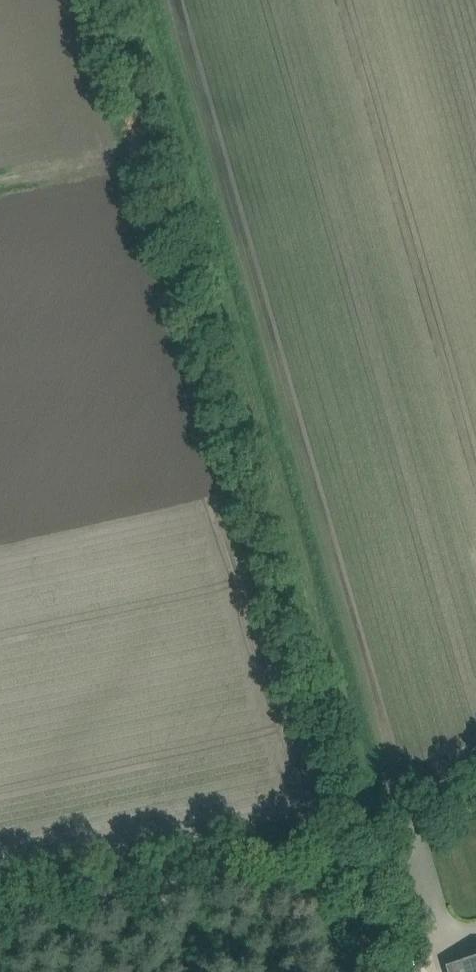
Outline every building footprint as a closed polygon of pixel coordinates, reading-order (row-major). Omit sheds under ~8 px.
[(446,967),(448,971),(475,971),(475,958),(446,967)]
